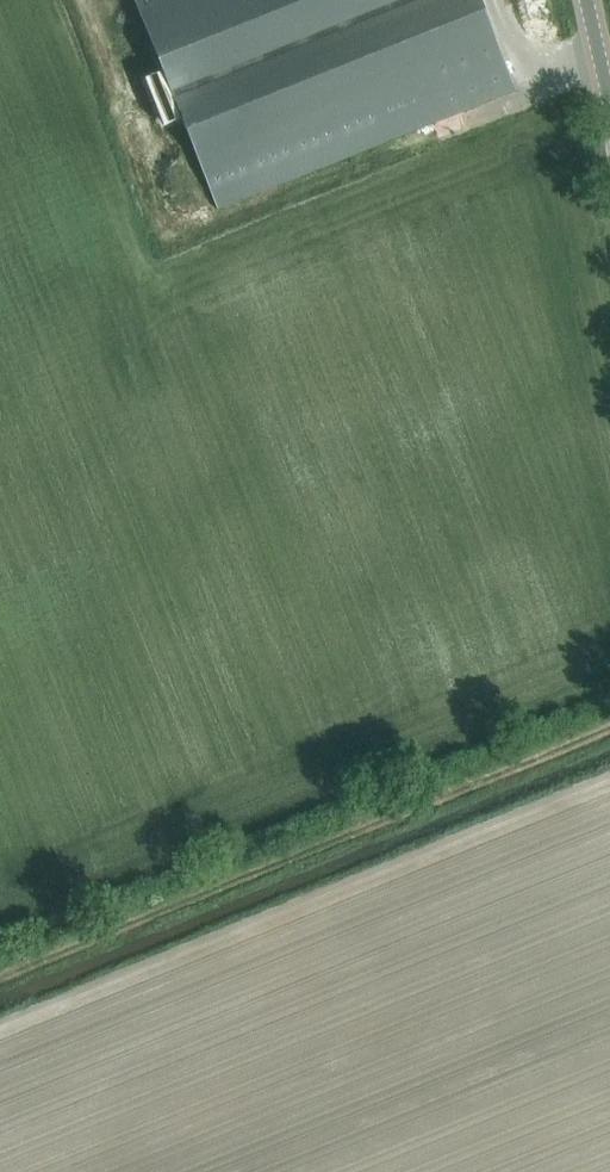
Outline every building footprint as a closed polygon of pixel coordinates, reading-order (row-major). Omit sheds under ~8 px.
[(480,0),(134,0),(163,71),(145,78),(164,126),(181,119),(218,209),(515,90),(480,0)]
